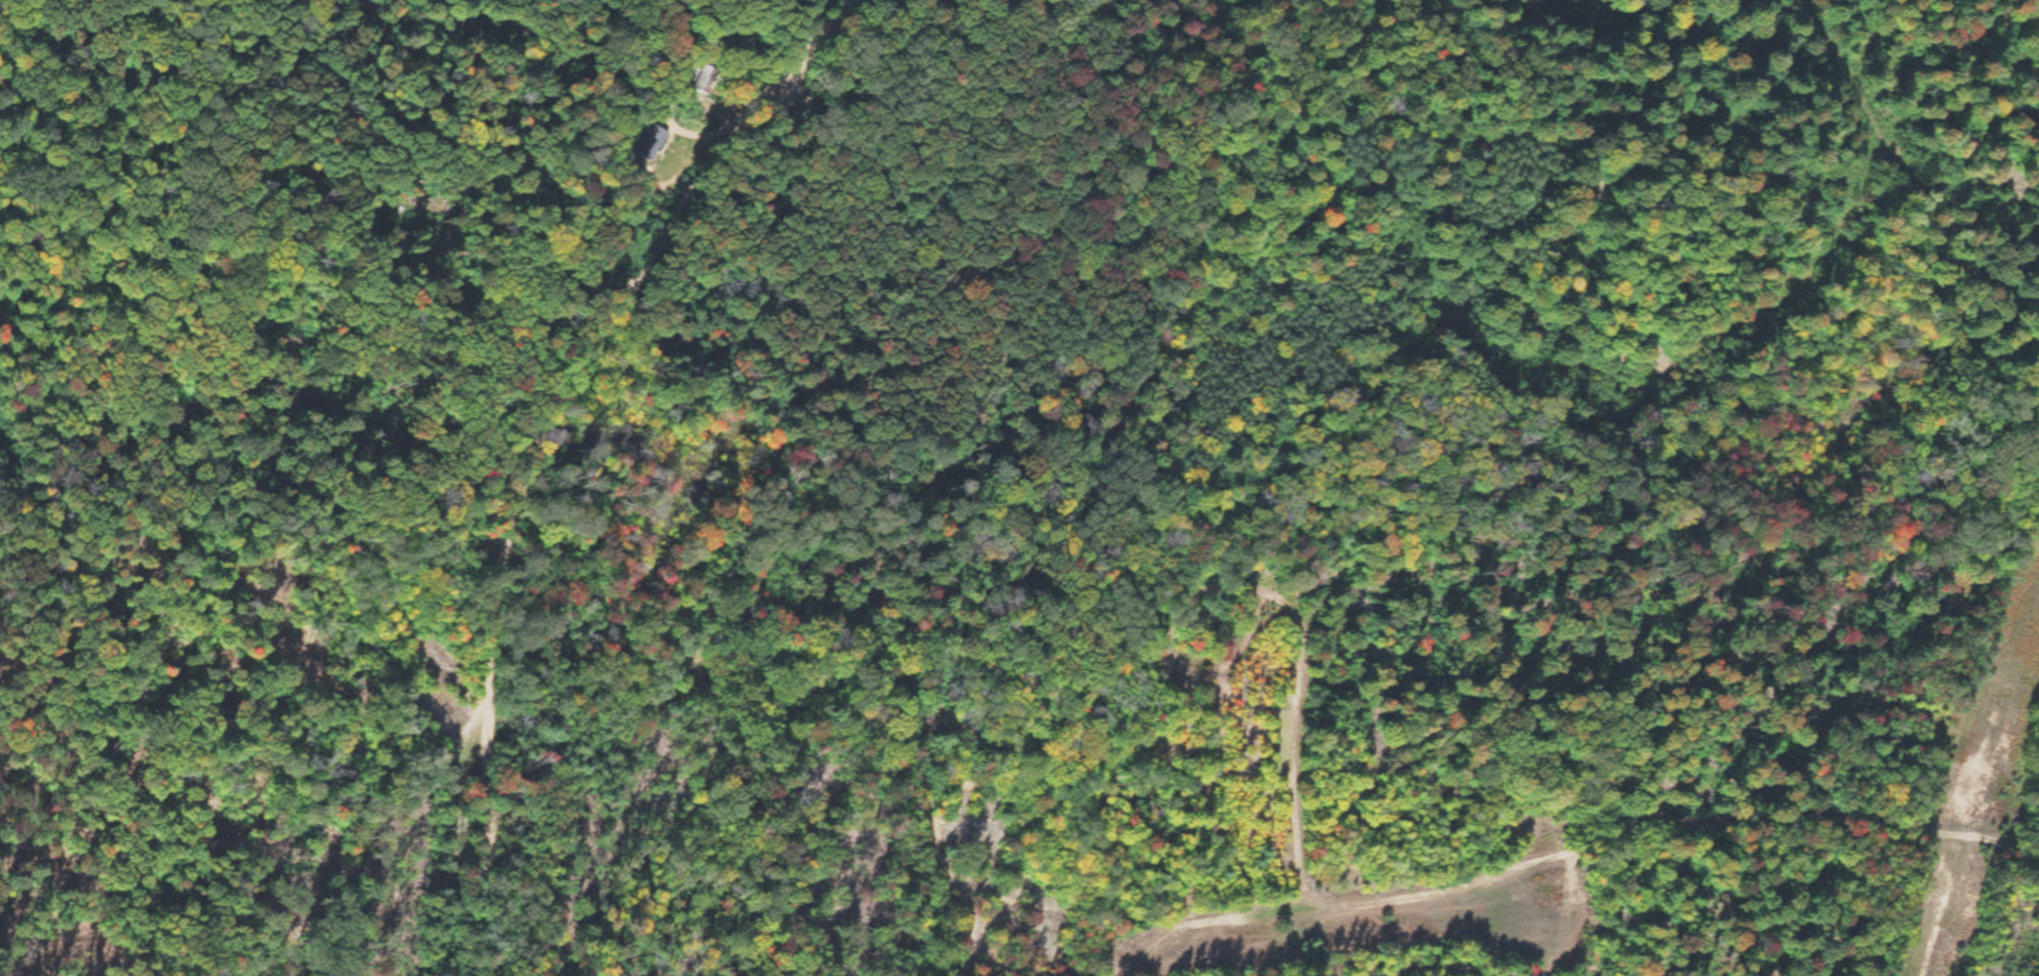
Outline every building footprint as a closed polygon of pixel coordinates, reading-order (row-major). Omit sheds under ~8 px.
[(650,158),(668,130),(651,119),(633,148),(650,158)]
